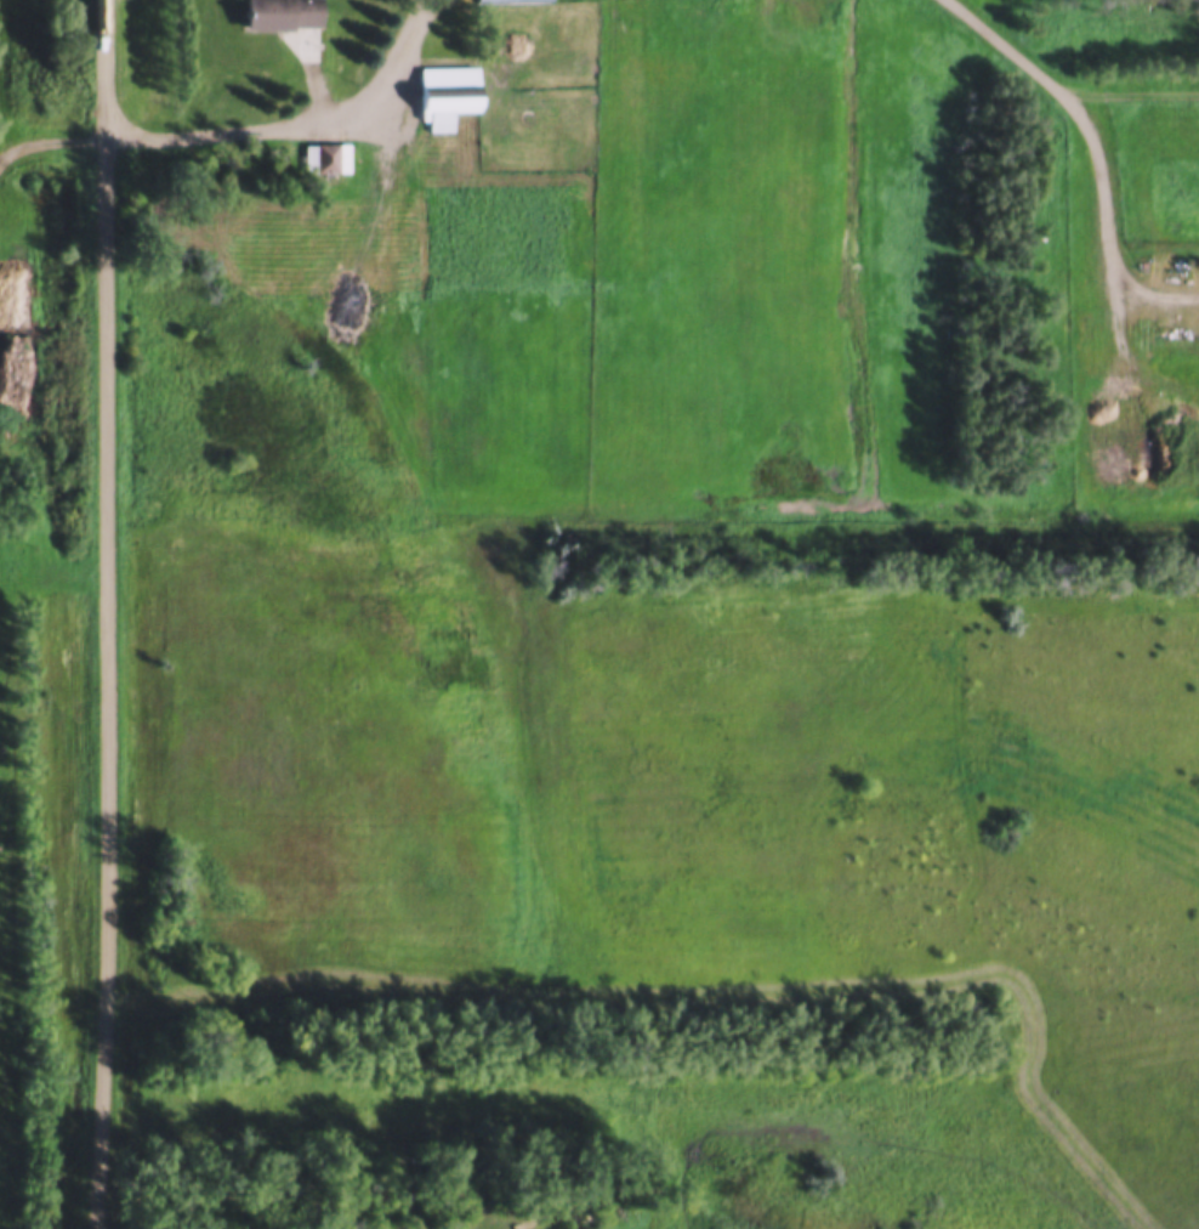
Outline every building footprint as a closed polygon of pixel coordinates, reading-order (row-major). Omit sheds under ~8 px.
[(241,23),(241,0),(320,0),(320,23),(241,23)] [(481,57),(481,106),(454,107),(455,128),(427,128),(426,103),(419,103),(419,58),(481,57)] [(803,117),(803,91),(791,91),(791,117),(803,117)] [(348,138),(348,168),(303,169),(303,138),(348,138)] [(1079,308),(1090,307),(1092,330),(1081,332),(1079,308)] [(468,1148),(481,1155),(472,1168),(461,1162),(468,1148)]
